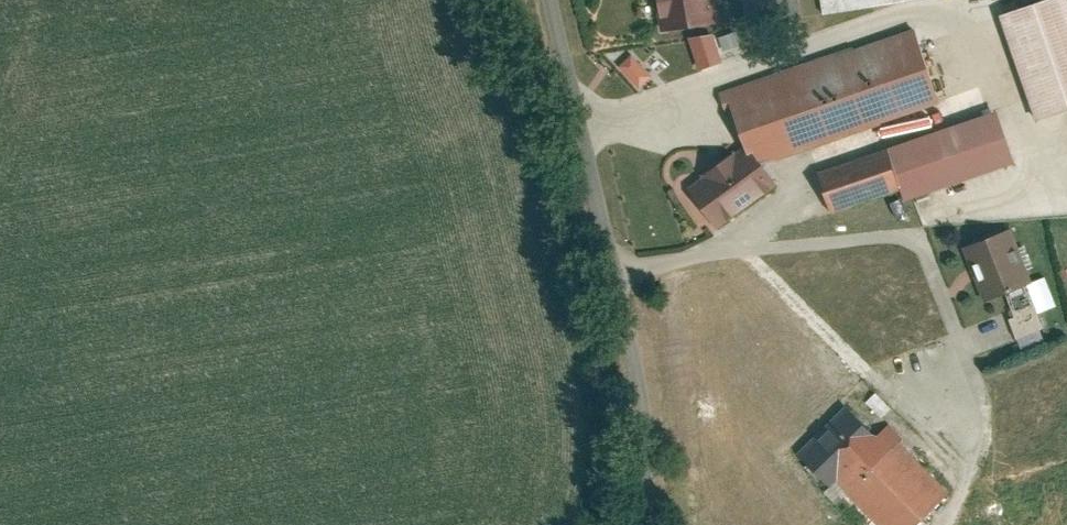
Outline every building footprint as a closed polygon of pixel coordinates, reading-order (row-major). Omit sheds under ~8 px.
[(664,33),(717,25),(713,0),(658,0),(664,33)] [(743,25),(798,18),(796,0),(739,0),(743,25)] [(815,11),(898,0),(814,0),(815,11)] [(993,11),(1030,116),(1066,104),(1066,0),(1024,0),(993,11)] [(912,24),(717,90),(736,145),(680,185),(709,226),(772,181),(758,162),(938,100),(912,24)] [(691,67),(716,62),(710,31),(685,35),(691,67)] [(636,87),(649,75),(628,52),(615,64),(636,87)] [(991,109),(810,170),(824,211),(894,188),(898,199),(1009,161),(991,109)] [(1004,226),(960,246),(985,299),(1029,278),(1004,226)] [(1040,275),(1020,283),(1028,303),(1001,314),(1010,339),(1038,328),(1032,312),(1051,304),(1040,275)] [(793,455),(834,499),(842,490),(875,524),(913,524),(951,489),(884,418),(872,429),(848,404),(793,455)]
